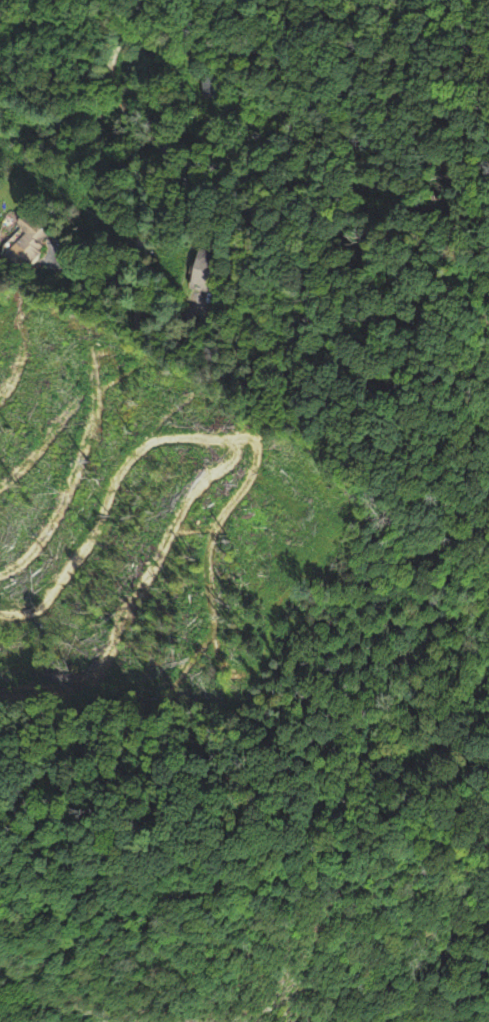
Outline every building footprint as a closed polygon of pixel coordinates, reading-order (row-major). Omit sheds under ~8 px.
[(11,212),(2,222),(15,233),(0,250),(0,257),(21,275),(39,253),(30,245),(38,236),(11,212)] [(174,287),(206,295),(216,258),(184,250),(174,287)]
